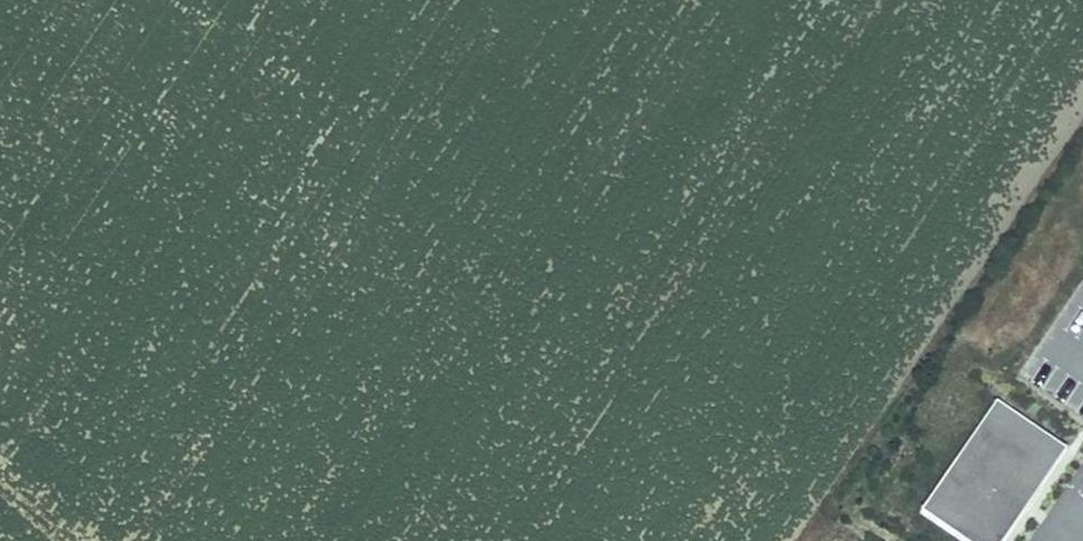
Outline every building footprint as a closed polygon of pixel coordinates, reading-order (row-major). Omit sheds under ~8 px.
[(997,403),(920,518),(954,540),(1010,540),(1070,451),(997,403)]
